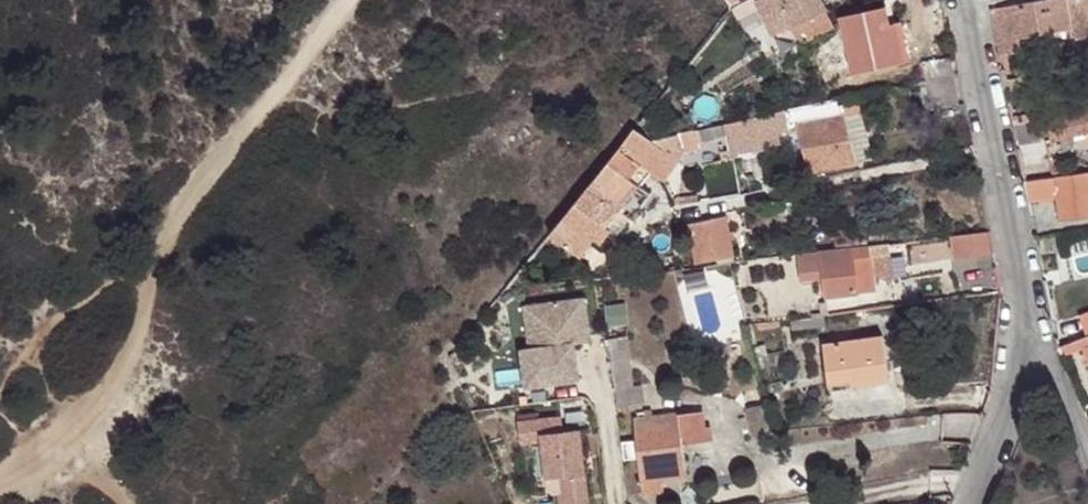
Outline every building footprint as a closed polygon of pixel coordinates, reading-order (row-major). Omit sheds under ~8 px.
[(727,10),(743,2),(742,0),(722,0),(727,10)] [(755,20),(761,20),(768,34),(787,25),(777,0),(747,0),(743,2),(755,20)] [(787,25),(797,42),(831,24),(821,0),(777,0),(787,25)] [(1067,26),(1063,0),(1041,0),(990,9),(996,39),(1019,34),(1067,26)] [(1087,36),(1087,0),(1063,0),(1067,26),(1070,40),(1087,36)] [(838,15),(839,21),(851,72),(895,63),(887,24),(883,5),(838,15)] [(887,24),(895,63),(907,59),(899,21),(887,24)] [(1022,50),(1019,34),(996,39),(999,53),(1022,50)] [(924,80),(952,74),(948,57),(921,62),(924,80)] [(1014,98),(1087,80),(1087,62),(1010,79),(1014,98)] [(957,104),(952,74),(924,80),(926,95),(924,96),(926,110),(957,104)] [(820,102),(723,124),(729,151),(777,142),(775,131),(789,129),(788,125),(795,124),(807,170),(870,157),(856,95),(820,102)] [(1010,108),(1017,143),(1040,139),(1033,103),(1010,108)] [(1047,118),(1050,135),(1050,138),(1087,131),(1087,110),(1047,118)] [(692,130),(695,141),(714,138),(718,157),(730,156),(729,151),(723,124),(692,130)] [(661,148),(645,170),(659,179),(682,150),(695,148),(695,141),(692,130),(650,139),(661,148)] [(618,144),(616,148),(645,170),(661,148),(650,139),(618,144)] [(570,205),(599,230),(616,209),(636,181),(645,170),(616,148),(570,205)] [(1053,174),(1025,179),(1028,193),(1056,190),(1060,218),(1060,219),(1087,215),(1087,170),(1053,174)] [(636,181),(616,209),(630,219),(639,206),(643,211),(653,196),(636,181)] [(1056,190),(1028,193),(1033,221),(1060,218),(1056,190)] [(560,219),(583,237),(593,245),(602,232),(599,230),(570,205),(560,219)] [(708,219),(715,259),(731,257),(723,217),(708,219)] [(560,219),(544,236),(568,254),(583,237),(560,219)] [(693,263),(715,259),(708,219),(687,224),(693,263)] [(992,252),(988,230),(958,234),(961,255),(992,252)] [(1055,235),(1037,238),(1039,252),(1057,248),(1055,235)] [(865,246),(866,246),(864,238),(832,242),(832,249),(847,248),(865,246)] [(883,253),(882,243),(866,246),(865,246),(866,255),(883,253)] [(870,290),(866,255),(865,246),(847,248),(847,254),(852,291),(870,290)] [(847,254),(847,248),(832,249),(817,251),(818,257),(847,254)] [(822,295),(852,291),(847,254),(818,257),(822,295)] [(584,297),(540,303),(543,326),(525,328),(528,348),(520,348),(525,386),(578,379),(573,343),(572,332),(588,330),(584,297)] [(540,303),(523,305),(525,328),(543,326),(540,303)] [(1077,313),(1085,333),(1087,332),(1087,309),(1077,313)] [(588,330),(572,332),(573,343),(589,341),(588,330)] [(901,376),(895,332),(836,340),(840,379),(862,376),(863,381),(901,376)] [(1085,333),(1081,335),(1058,344),(1062,355),(1086,345),(1087,344),(1087,332),(1085,333)] [(628,335),(609,338),(613,377),(616,404),(635,402),(633,382),(628,335)] [(762,341),(748,344),(751,355),(758,353),(765,352),(762,341)] [(758,353),(751,355),(754,365),(760,364),(758,353)] [(641,380),(633,382),(635,402),(643,401),(641,380)] [(748,436),(770,431),(761,400),(742,406),(748,436)] [(645,418),(652,417),(651,410),(644,411),(645,418)] [(683,456),(700,454),(694,412),(678,414),(683,456)] [(685,474),(683,456),(678,414),(652,417),(645,418),(633,420),(641,479),(663,477),(685,474)] [(516,421),(519,442),(541,440),(545,477),(559,475),(562,491),(557,492),(558,503),(588,503),(578,428),(562,429),(560,415),(516,421)] [(665,488),(663,477),(641,479),(641,486),(644,486),(644,491),(665,488)]
